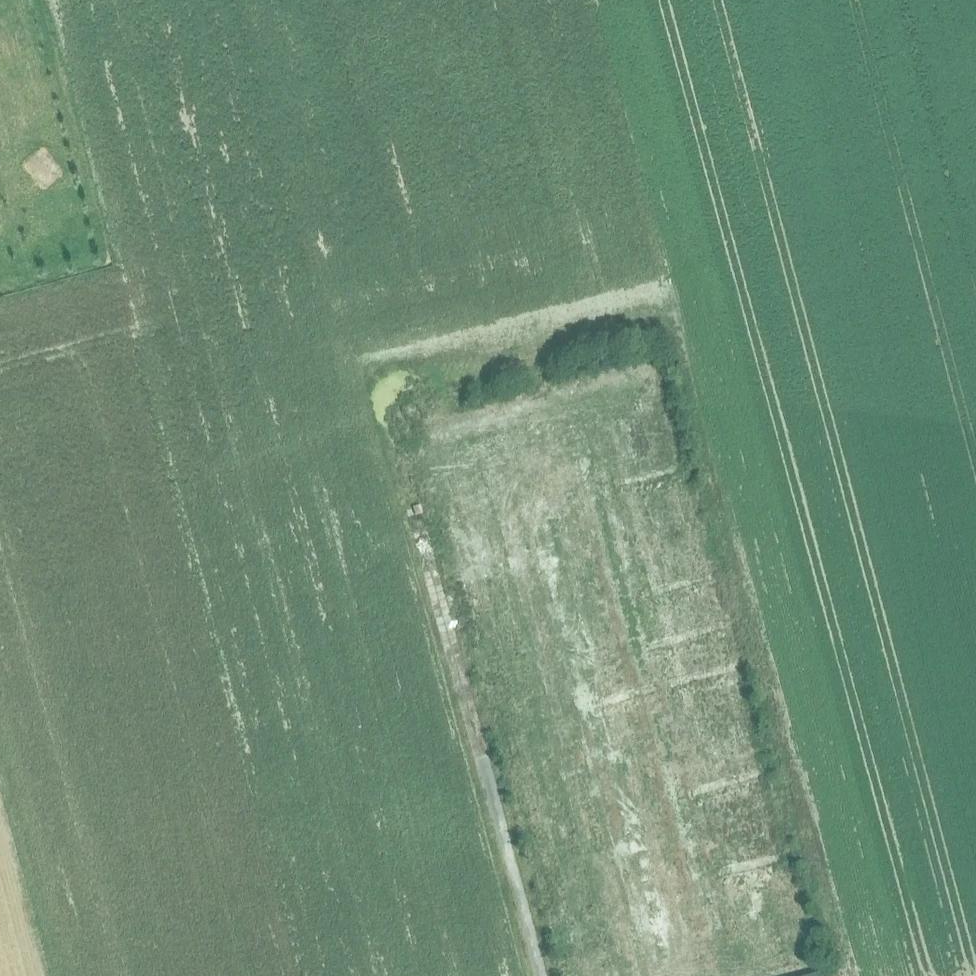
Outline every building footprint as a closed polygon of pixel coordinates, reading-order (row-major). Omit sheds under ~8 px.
[(498,422),(502,438),(514,434),(509,418),(498,422)]
